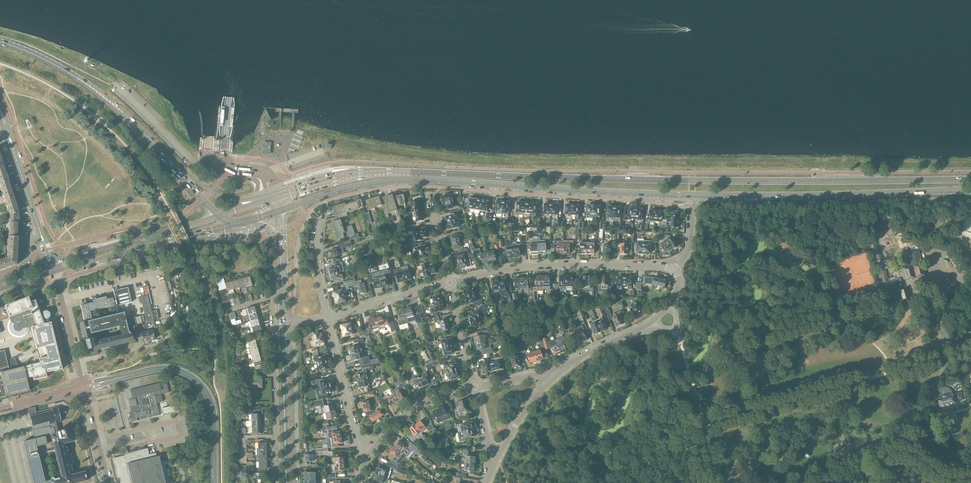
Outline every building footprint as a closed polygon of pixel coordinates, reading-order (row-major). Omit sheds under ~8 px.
[(299,151),(303,137),(293,135),(290,149),(299,151)] [(271,142),(263,142),(262,152),(270,153),(271,142)] [(3,164),(0,165),(0,183),(9,181),(3,164)] [(0,183),(0,186),(4,199),(14,196),(9,181),(0,183)] [(385,204),(388,213),(397,210),(396,204),(392,194),(389,195),(383,197),(385,204)] [(396,204),(397,210),(399,215),(401,214),(401,212),(402,212),(400,205),(405,204),(405,203),(404,199),(405,199),(403,194),(396,196),(396,198),(396,199),(397,199),(398,204),(396,204)] [(442,203),(453,200),(451,195),(448,195),(444,195),(444,196),(441,197),(441,199),(441,200),(441,201),(442,201),(442,203)] [(19,212),(14,196),(4,199),(9,215),(17,213),(19,212)] [(372,198),(375,207),(382,205),(379,196),(372,198)] [(375,208),(375,207),(372,198),(365,200),(368,210),(375,208)] [(474,209),(476,198),(473,198),(472,199),(469,198),(468,204),(464,205),(466,213),(469,212),(468,211),(470,210),(471,208),(474,209)] [(480,213),(480,210),(482,199),(481,199),(481,200),(479,200),(480,199),(476,198),(474,209),(473,212),(480,213)] [(334,217),(339,215),(347,213),(364,207),(361,199),(346,204),(346,203),(334,207),(334,208),(333,209),(334,211),(335,210),(336,212),(333,213),(334,217)] [(414,211),(420,210),(420,209),(420,208),(419,201),(418,201),(418,200),(411,201),(414,211)] [(455,200),(453,200),(442,203),(442,205),(443,207),(443,208),(443,209),(447,208),(447,209),(451,208),(451,207),(454,206),(454,207),(457,206),(456,202),(455,202),(455,200)] [(519,212),(523,212),(524,203),(523,203),(523,202),(520,202),(520,203),(517,203),(517,205),(516,205),(516,207),(517,207),(516,215),(516,217),(519,217),(519,212)] [(530,213),(530,214),(533,214),(533,215),(535,216),(535,217),(537,217),(537,219),(540,219),(540,210),(536,210),(536,204),(533,203),(533,202),(531,202),(531,203),(530,203),(530,213)] [(635,208),(635,209),(634,219),(638,219),(638,221),(641,221),(642,221),(641,231),(644,231),(644,224),(645,219),(642,218),(641,218),(642,209),(639,209),(639,208),(635,208)] [(446,218),(445,218),(446,222),(447,222),(447,223),(457,220),(457,217),(458,216),(458,214),(459,214),(458,209),(452,211),(453,214),(450,215),(449,215),(450,216),(446,217),(446,218)] [(420,210),(414,211),(415,215),(417,222),(423,220),(422,218),(423,218),(421,211),(420,210)] [(650,217),(649,219),(645,219),(644,224),(644,231),(647,231),(647,224),(648,224),(649,222),(651,222),(651,221),(655,221),(656,210),(652,210),(652,211),(650,210),(650,213),(650,216),(649,216),(649,217),(650,217)] [(9,215),(9,222),(18,222),(18,216),(17,213),(9,215)] [(668,218),(668,222),(671,223),(670,227),(672,227),(672,228),(678,228),(679,219),(678,219),(679,215),(677,215),(677,213),(673,213),(673,215),(672,214),(671,218),(668,218)] [(338,240),(349,236),(355,234),(352,225),(344,228),(340,219),(332,222),(333,226),(331,227),(334,231),(335,231),(338,240)] [(457,220),(447,223),(447,224),(447,225),(448,227),(448,228),(448,229),(453,228),(456,227),(459,226),(458,223),(457,220)] [(404,229),(402,224),(393,226),(391,227),(392,227),(393,233),(404,229)] [(641,231),(632,231),(632,242),(635,242),(635,233),(641,233),(641,231)] [(426,232),(414,235),(415,241),(421,240),(421,238),(427,237),(427,235),(426,233),(426,232)] [(663,233),(655,233),(655,238),(661,238),(663,241),(659,244),(660,245),(659,246),(660,248),(662,247),(665,252),(666,252),(667,252),(669,251),(669,250),(671,249),(666,241),(663,236),(663,233)] [(666,241),(671,249),(671,250),(673,248),(674,249),(676,247),(678,249),(680,248),(679,245),(678,245),(676,241),(674,242),(674,241),(673,239),(672,240),(671,238),(668,240),(666,236),(669,236),(669,233),(663,233),(663,236),(666,241)] [(450,237),(450,238),(451,240),(452,242),(462,240),(460,234),(452,236),(452,235),(450,236),(450,237)] [(17,237),(8,236),(7,252),(17,253),(18,237),(17,237)] [(561,240),(554,240),(554,244),(557,244),(557,254),(563,254),(563,240),(563,237),(561,237),(561,240)] [(462,240),(452,242),(452,245),(453,248),(453,249),(455,249),(455,248),(463,246),(463,244),(468,242),(469,249),(473,248),(471,238),(462,240)] [(350,240),(339,244),(340,247),(336,249),(335,249),(328,252),(329,254),(328,255),(329,256),(330,256),(330,257),(344,253),(342,247),(347,246),(347,247),(351,246),(350,240)] [(538,254),(538,243),(537,240),(529,240),(530,244),(527,244),(527,249),(530,248),(530,251),(531,254),(538,254)] [(573,240),(563,240),(563,254),(569,254),(569,251),(573,251),(573,240)] [(546,251),(545,243),(538,243),(538,254),(541,254),(541,251),(546,251)] [(419,253),(430,250),(430,248),(429,246),(429,244),(425,245),(417,247),(418,251),(419,251),(419,253)] [(518,256),(520,256),(520,251),(522,251),(521,247),(520,247),(519,244),(512,245),(512,249),(513,257),(514,256),(515,258),(518,257),(518,256)] [(513,258),(513,257),(512,249),(512,245),(505,246),(506,258),(509,257),(509,259),(513,258)] [(604,250),(604,254),(606,254),(609,254),(610,254),(610,251),(612,251),(612,245),(604,245),(602,245),(602,250),(604,250)] [(879,247),(874,249),(878,261),(882,260),(879,247)] [(459,255),(455,256),(456,259),(455,260),(456,261),(457,261),(457,262),(466,260),(465,256),(466,256),(468,255),(467,249),(458,251),(459,255)] [(479,249),(474,250),(476,259),(479,258),(480,260),(481,259),(482,263),(483,263),(483,264),(486,263),(486,262),(489,261),(487,253),(481,255),(479,249)] [(430,250),(419,253),(420,255),(419,255),(420,259),(428,257),(431,256),(431,254),(431,252),(430,250)] [(912,265),(922,262),(918,250),(909,253),(910,259),(911,261),(912,265)] [(487,253),(489,261),(496,260),(494,251),(487,252),(487,253)] [(7,257),(3,259),(6,268),(17,264),(17,253),(7,252),(7,257)] [(330,270),(329,270),(330,274),(339,272),(340,272),(343,271),(342,263),(339,263),(339,259),(332,261),(333,264),(333,267),(332,267),(329,267),(329,268),(330,270)] [(457,263),(456,264),(457,265),(457,266),(458,268),(461,268),(465,267),(466,267),(469,267),(472,266),(470,259),(466,260),(457,262),(457,263)] [(925,276),(924,271),(922,262),(912,265),(912,266),(916,278),(925,276)] [(407,266),(401,268),(402,271),(405,281),(411,279),(407,266)] [(912,266),(904,268),(902,268),(906,281),(916,278),(912,266)] [(392,268),(389,269),(391,276),(394,275),(396,275),(398,282),(405,281),(402,271),(401,268),(393,270),(392,268)] [(435,269),(435,268),(423,271),(424,277),(430,276),(430,275),(436,273),(435,271),(435,269)] [(387,269),(378,272),(382,287),(385,286),(388,285),(386,278),(390,277),(389,276),(388,271),(387,269)] [(890,290),(886,274),(885,271),(880,272),(886,291),(890,290)] [(339,272),(330,274),(330,277),(331,277),(332,279),(332,280),(335,280),(334,279),(340,278),(340,279),(343,279),(342,275),(341,275),(340,272),(339,272)] [(378,272),(367,275),(369,283),(374,282),(376,288),(379,287),(379,288),(382,287),(378,272)] [(243,277),(245,286),(245,287),(252,286),(249,275),(243,277)] [(537,277),(535,277),(535,282),(537,282),(537,287),(537,289),(536,289),(537,291),(543,291),(543,289),(543,286),(543,276),(540,276),(537,276),(537,277)] [(554,284),(554,289),(566,289),(566,288),(566,276),(560,276),(560,277),(558,277),(558,284),(554,284)] [(583,281),(582,281),(582,284),(583,284),(583,285),(583,289),(590,289),(590,285),(590,276),(583,276),(583,281)] [(599,286),(598,287),(598,291),(599,292),(608,292),(608,287),(608,281),(608,279),(608,276),(601,276),(601,286),(599,286)] [(641,282),(636,282),(636,289),(641,289),(641,283),(644,283),(652,284),(660,286),(660,287),(663,287),(664,287),(666,280),(665,280),(664,279),(663,280),(660,279),(661,278),(658,277),(658,278),(654,277),(649,277),(647,276),(644,276),(641,276),(641,282)] [(237,279),(239,288),(245,286),(243,277),(237,279)] [(354,277),(350,278),(352,287),(357,285),(359,294),(364,293),(364,292),(366,292),(364,283),(361,284),(360,280),(355,281),(354,277)] [(521,278),(520,278),(522,288),(522,290),(528,289),(528,290),(532,290),(531,281),(529,281),(527,281),(527,277),(524,278),(524,277),(521,278)] [(515,283),(513,283),(514,286),(515,286),(516,291),(518,290),(518,288),(522,288),(520,278),(517,278),(517,279),(514,279),(515,283)] [(216,281),(219,292),(226,290),(227,291),(233,289),(230,280),(225,282),(224,279),(216,281)] [(233,289),(239,288),(237,279),(230,280),(233,289)] [(333,292),(335,298),(344,295),(343,291),(346,290),(349,289),(348,286),(352,286),(351,281),(344,283),(345,284),(341,285),(342,288),(339,289),(339,290),(335,291),(333,292)] [(507,294),(507,293),(504,281),(502,282),(501,281),(499,282),(499,283),(498,283),(501,294),(504,293),(504,295),(507,294)] [(501,294),(498,283),(497,283),(497,282),(495,283),(495,284),(492,284),(495,298),(498,297),(498,295),(501,294)] [(94,302),(80,305),(81,307),(84,320),(85,320),(85,322),(80,323),(84,341),(85,341),(85,342),(84,342),(82,343),(82,345),(85,344),(86,344),(87,349),(86,349),(87,352),(85,352),(86,356),(88,355),(89,355),(95,353),(98,353),(97,349),(133,341),(132,339),(135,338),(138,337),(140,337),(139,331),(138,326),(138,325),(142,324),(140,316),(136,317),(136,316),(127,318),(129,326),(132,325),(133,327),(129,327),(131,333),(130,333),(130,332),(129,332),(128,333),(125,320),(126,320),(125,317),(124,317),(124,316),(124,313),(118,314),(117,306),(131,302),(128,287),(113,291),(114,295),(115,297),(106,299),(107,297),(92,300),(94,302)] [(906,289),(901,290),(900,287),(898,288),(899,294),(901,293),(902,299),(908,298),(906,289)] [(465,297),(475,295),(474,292),(476,291),(475,288),(472,288),(472,289),(464,291),(464,293),(464,294),(464,296),(465,296),(465,297)] [(477,294),(475,295),(465,297),(466,298),(465,299),(465,300),(466,301),(467,303),(474,302),(474,304),(475,307),(479,306),(483,305),(482,300),(478,301),(477,294)] [(147,295),(138,297),(140,304),(142,304),(147,324),(153,322),(147,295)] [(335,298),(336,303),(339,303),(346,300),(344,295),(335,298)] [(6,396),(29,390),(26,378),(33,376),(34,380),(46,377),(47,377),(46,373),(53,371),(54,371),(62,369),(60,362),(60,360),(59,358),(58,352),(58,351),(51,323),(51,322),(49,322),(48,321),(48,320),(48,319),(47,318),(48,317),(49,317),(49,316),(49,315),(49,314),(49,313),(48,312),(47,311),(46,311),(45,311),(44,312),(43,312),(43,313),(43,314),(43,315),(43,316),(41,316),(35,300),(30,302),(28,297),(5,306),(9,317),(10,319),(11,322),(10,322),(10,323),(10,324),(9,325),(9,326),(9,327),(9,328),(10,329),(10,330),(11,331),(11,332),(12,333),(13,334),(14,334),(15,335),(16,335),(17,335),(18,335),(19,335),(20,335),(21,335),(22,335),(23,334),(24,334),(24,333),(25,333),(25,332),(26,331),(26,330),(27,330),(27,329),(27,328),(29,328),(31,327),(36,348),(36,349),(39,359),(40,363),(30,365),(24,367),(18,368),(16,360),(10,362),(7,362),(4,350),(0,351),(0,397),(6,396)] [(432,303),(433,306),(443,304),(442,301),(443,300),(442,299),(441,298),(441,297),(437,298),(437,297),(433,298),(434,303),(432,303)] [(484,305),(483,305),(479,306),(480,310),(479,310),(479,311),(472,313),(472,314),(470,315),(470,317),(469,317),(470,320),(481,318),(480,315),(483,314),(484,312),(483,309),(492,307),(491,303),(484,305)] [(636,316),(639,314),(640,315),(641,315),(642,315),(642,314),(643,314),(643,313),(643,312),(643,311),(643,310),(636,303),(633,305),(632,304),(628,307),(628,308),(628,309),(630,311),(633,313),(636,316)] [(430,310),(431,316),(437,315),(436,312),(439,311),(444,310),(443,307),(443,306),(443,304),(433,306),(430,307),(430,310)] [(602,305),(599,307),(604,318),(607,317),(602,305)] [(255,306),(245,309),(246,315),(248,315),(257,312),(255,306)] [(404,309),(404,310),(408,323),(415,321),(418,323),(422,322),(419,311),(414,312),(413,309),(411,310),(411,307),(404,309)] [(616,313),(616,314),(615,314),(612,315),(612,316),(611,316),(609,309),(605,310),(609,320),(613,318),(616,326),(623,324),(620,316),(622,315),(620,311),(616,313)] [(408,323),(404,310),(402,311),(397,312),(400,320),(398,321),(399,326),(408,323)] [(257,312),(248,315),(250,321),(258,318),(257,312)] [(439,321),(438,316),(433,317),(434,323),(439,321),(441,328),(438,328),(439,333),(447,331),(447,329),(449,329),(447,319),(439,321)] [(368,320),(367,322),(369,328),(370,332),(372,332),(372,330),(378,328),(376,318),(375,317),(369,319),(369,320),(368,320)] [(378,318),(376,318),(378,328),(379,331),(385,329),(384,325),(388,324),(386,317),(382,318),(382,317),(378,318)] [(596,319),(601,332),(604,330),(607,329),(602,317),(596,319)] [(258,318),(250,321),(251,327),(260,325),(258,318)] [(481,318),(470,320),(471,324),(472,324),(472,326),(475,325),(475,326),(482,325),(481,322),(482,322),(481,318)] [(601,332),(596,319),(592,321),(592,320),(589,321),(595,334),(598,333),(598,334),(601,333),(600,332),(601,332)] [(251,327),(253,333),(262,331),(260,325),(251,327)] [(353,334),(351,328),(342,331),(343,337),(346,336),(353,334)] [(578,344),(580,342),(576,332),(575,330),(575,328),(565,332),(567,338),(571,336),(574,345),(575,345),(576,345),(578,344)] [(583,329),(579,331),(576,332),(580,342),(586,340),(585,337),(586,336),(583,329)] [(324,344),(321,332),(314,334),(315,340),(313,341),(313,345),(319,343),(319,346),(320,346),(324,345),(324,344)] [(477,337),(474,337),(475,339),(474,339),(476,343),(485,341),(484,337),(487,337),(487,334),(484,335),(480,336),(480,335),(478,336),(477,336),(477,337)] [(554,339),(556,345),(560,353),(566,350),(562,342),(563,341),(563,342),(567,340),(564,335),(561,336),(554,339)] [(247,341),(249,348),(258,345),(256,339),(247,341)] [(447,340),(440,341),(438,342),(438,345),(441,344),(442,348),(453,345),(452,341),(451,341),(451,339),(448,339),(446,339),(447,340)] [(557,355),(560,354),(560,353),(556,345),(554,339),(549,342),(550,344),(549,344),(551,347),(550,347),(553,353),(554,352),(555,355),(557,354),(557,355)] [(485,341),(476,343),(477,350),(482,349),(482,353),(490,351),(490,349),(491,349),(489,342),(488,343),(488,341),(485,341)] [(356,346),(349,348),(350,351),(349,351),(350,354),(361,352),(360,349),(359,344),(356,345),(356,346)] [(259,351),(258,345),(249,348),(250,354),(259,351)] [(453,345),(442,348),(441,348),(442,352),(441,352),(442,357),(452,354),(452,353),(454,352),(453,350),(454,350),(453,345)] [(534,351),(537,361),(541,360),(541,359),(543,359),(542,355),(542,354),(541,354),(540,350),(534,351)] [(261,357),(259,351),(250,354),(252,360),(261,357)] [(352,361),(359,359),(361,366),(370,364),(368,356),(365,357),(364,351),(361,352),(350,354),(350,355),(351,355),(349,355),(350,358),(351,358),(352,361)] [(425,361),(429,359),(425,351),(421,354),(425,361)] [(537,361),(534,351),(527,353),(529,357),(528,357),(529,359),(530,362),(533,361),(533,362),(537,361)] [(318,357),(317,352),(312,353),(313,358),(314,358),(315,361),(316,364),(327,362),(326,358),(325,358),(325,355),(318,357)] [(487,372),(490,371),(493,370),(491,359),(490,357),(489,353),(486,354),(487,358),(484,359),(484,362),(485,362),(485,364),(482,365),(483,369),(484,370),(484,371),(483,371),(483,372),(483,373),(484,374),(487,373),(487,372)] [(501,357),(491,359),(493,370),(502,368),(500,362),(502,361),(505,361),(504,354),(501,355),(501,357)] [(520,366),(518,358),(517,355),(515,356),(514,354),(510,355),(512,363),(511,363),(512,367),(513,367),(514,367),(516,367),(516,366),(520,366)] [(263,363),(261,357),(252,360),(255,370),(260,369),(262,366),(262,364),(263,364),(263,363)] [(327,362),(316,364),(317,368),(316,368),(317,371),(328,369),(327,366),(328,366),(327,362)] [(446,373),(457,370),(456,367),(458,366),(457,362),(451,363),(451,365),(444,366),(445,370),(440,371),(440,374),(443,373),(446,373)] [(362,380),(367,379),(367,377),(368,377),(369,376),(368,374),(367,373),(366,373),(365,368),(373,367),(372,364),(362,366),(362,369),(363,372),(361,372),(360,372),(361,374),(356,375),(356,376),(355,376),(356,380),(357,380),(357,381),(362,380)] [(432,365),(433,364),(432,364),(426,365),(429,375),(435,373),(434,371),(434,372),(433,369),(432,365)] [(448,379),(455,378),(455,380),(460,379),(459,374),(458,375),(457,370),(446,373),(448,379)] [(423,377),(419,378),(422,386),(423,386),(426,385),(428,384),(426,378),(428,377),(426,372),(422,374),(423,376),(423,377)] [(310,378),(307,379),(307,382),(315,380),(316,383),(319,383),(320,388),(331,385),(332,384),(331,382),(330,379),(328,379),(328,378),(319,380),(318,376),(311,378),(310,378)] [(244,378),(246,384),(246,385),(249,385),(249,387),(251,387),(252,394),(256,394),(256,387),(261,387),(261,380),(249,380),(248,377),(244,378)] [(410,380),(411,382),(412,386),(414,385),(415,388),(416,388),(422,386),(419,378),(419,377),(410,380)] [(362,380),(357,381),(359,388),(361,388),(361,389),(364,388),(363,387),(366,386),(367,389),(368,393),(375,391),(376,391),(375,388),(371,389),(370,388),(371,388),(370,385),(369,385),(367,379),(362,380)] [(131,412),(129,413),(131,422),(137,420),(137,418),(150,415),(150,417),(160,415),(159,415),(156,403),(163,401),(162,401),(161,394),(169,392),(166,383),(160,384),(160,383),(129,390),(132,399),(128,400),(131,412)] [(399,387),(392,391),(393,393),(393,394),(398,401),(404,397),(401,394),(403,392),(402,391),(406,389),(402,383),(398,386),(399,387)] [(332,388),(331,385),(320,388),(322,395),(317,396),(318,397),(318,400),(322,399),(328,397),(327,394),(327,393),(328,393),(329,393),(329,392),(333,391),(333,390),(333,388),(332,388)] [(953,397),(953,396),(953,395),(952,395),(952,393),(951,393),(951,391),(948,388),(944,387),(940,388),(937,391),(936,393),(938,393),(937,395),(938,397),(936,397),(937,400),(939,407),(955,403),(954,402),(963,399),(961,391),(954,393),(954,396),(953,397)] [(380,395),(377,397),(381,402),(384,400),(387,398),(392,405),(398,401),(393,394),(389,396),(387,394),(382,398),(380,395)] [(468,410),(465,400),(455,403),(456,407),(459,406),(461,414),(468,413),(469,412),(469,411),(469,410),(468,410)] [(369,401),(362,402),(364,412),(367,411),(368,415),(371,415),(372,415),(374,413),(374,411),(372,409),(371,410),(369,401)] [(326,413),(335,411),(334,408),(335,408),(335,405),(334,406),(333,404),(324,406),(326,413)] [(37,414),(35,407),(28,409),(32,426),(33,430),(32,430),(34,438),(23,441),(26,452),(28,452),(35,482),(47,482),(51,482),(75,482),(87,480),(85,471),(72,475),(71,470),(72,470),(71,466),(70,466),(66,452),(68,452),(67,447),(65,448),(64,443),(73,441),(72,438),(73,437),(73,435),(72,435),(71,432),(66,433),(65,432),(67,430),(65,429),(64,428),(62,430),(60,431),(58,431),(55,421),(61,420),(58,408),(55,408),(55,407),(52,408),(53,411),(37,414)] [(436,411),(434,412),(434,413),(430,414),(431,415),(433,421),(437,419),(437,422),(440,421),(443,420),(444,421),(444,422),(449,419),(451,419),(452,418),(451,417),(448,408),(444,409),(444,408),(443,408),(436,411)] [(251,414),(251,421),(260,421),(260,414),(263,414),(263,409),(248,410),(248,415),(251,414)] [(372,415),(369,417),(373,422),(383,415),(380,410),(378,411),(377,409),(374,411),(374,413),(372,415)] [(335,411),(326,413),(327,419),(336,417),(336,416),(337,415),(336,413),(335,413),(335,411)] [(427,429),(425,427),(421,421),(415,425),(422,433),(427,429)] [(472,422),(460,425),(461,432),(473,429),(472,422)] [(421,433),(422,433),(415,425),(414,424),(409,428),(412,432),(406,436),(412,442),(417,438),(417,439),(423,435),(421,433)] [(327,427),(321,428),(322,431),(326,434),(327,434),(327,435),(329,435),(329,438),(329,439),(341,436),(342,436),(342,431),(340,431),(334,432),(334,430),(334,429),(337,428),(336,425),(327,428),(327,427)] [(260,433),(260,427),(251,427),(251,434),(252,434),(252,436),(258,435),(258,434),(260,433)] [(459,432),(458,432),(460,442),(470,439),(470,437),(474,436),(473,433),(474,432),(473,429),(461,432),(459,432)] [(329,438),(327,439),(329,448),(330,448),(334,447),(334,446),(337,445),(337,444),(342,443),(342,442),(343,441),(342,437),(341,437),(341,436),(329,439),(329,438)] [(263,439),(256,439),(256,443),(258,443),(258,449),(267,449),(267,442),(263,442),(263,439)] [(396,444),(394,446),(404,454),(405,455),(407,456),(412,450),(414,452),(417,447),(408,440),(405,444),(402,441),(401,443),(399,441),(398,442),(398,441),(396,444)] [(391,451),(390,452),(393,454),(392,455),(394,457),(395,456),(391,461),(397,466),(399,464),(397,463),(404,454),(394,446),(393,449),(392,448),(390,450),(391,451)] [(155,453),(149,454),(147,448),(142,449),(143,450),(139,451),(138,450),(138,451),(134,452),(134,451),(134,452),(130,453),(130,452),(129,452),(129,453),(128,453),(125,454),(125,456),(121,457),(121,456),(121,457),(117,458),(117,457),(117,458),(113,459),(114,464),(114,465),(115,467),(114,467),(117,478),(119,477),(121,482),(120,482),(121,482),(170,482),(164,460),(160,461),(160,459),(159,456),(156,457),(155,453)] [(465,461),(465,463),(474,464),(475,457),(471,456),(471,454),(468,454),(467,449),(459,450),(456,450),(456,455),(458,455),(457,459),(459,459),(459,460),(465,461)] [(258,468),(258,471),(265,471),(265,468),(268,468),(268,461),(258,462),(258,468)] [(462,472),(466,473),(467,473),(467,470),(468,470),(468,471),(470,471),(470,470),(474,471),(474,464),(465,463),(465,468),(462,468),(462,472)] [(378,468),(375,474),(376,474),(387,478),(390,467),(388,465),(387,464),(385,468),(382,467),(381,469),(378,468)] [(305,480),(315,479),(315,472),(311,473),(308,473),(308,471),(305,471),(305,473),(305,479),(305,480)] [(374,482),(376,482),(377,482),(381,482),(387,482),(388,479),(387,478),(376,474),(374,480),(374,481),(374,482)]
